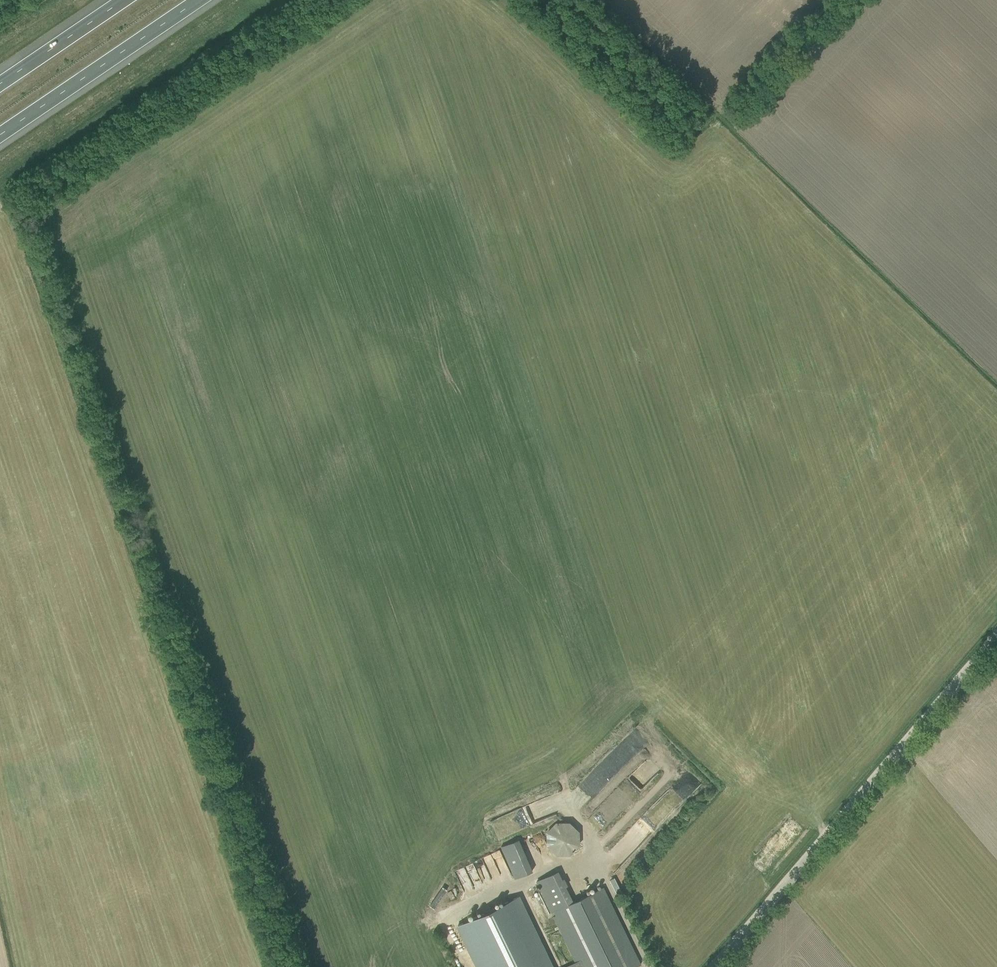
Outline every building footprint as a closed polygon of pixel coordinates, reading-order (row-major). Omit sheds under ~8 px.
[(547,846),(558,854),(570,855),(580,845),(580,832),(570,822),(556,822),(547,832),(547,846)] [(523,838),(501,845),(512,878),(534,871),(523,838)] [(491,854),(456,871),(466,891),(492,879),(485,865),(495,861),(491,854)] [(640,964),(640,963),(603,888),(573,902),(558,872),(536,882),(551,913),(553,912),(555,915),(553,916),(575,962),(565,966),(634,966),(640,964)] [(613,877),(609,879),(616,894),(621,892),(613,877)] [(458,925),(478,966),(552,966),(518,896),(458,925)]
